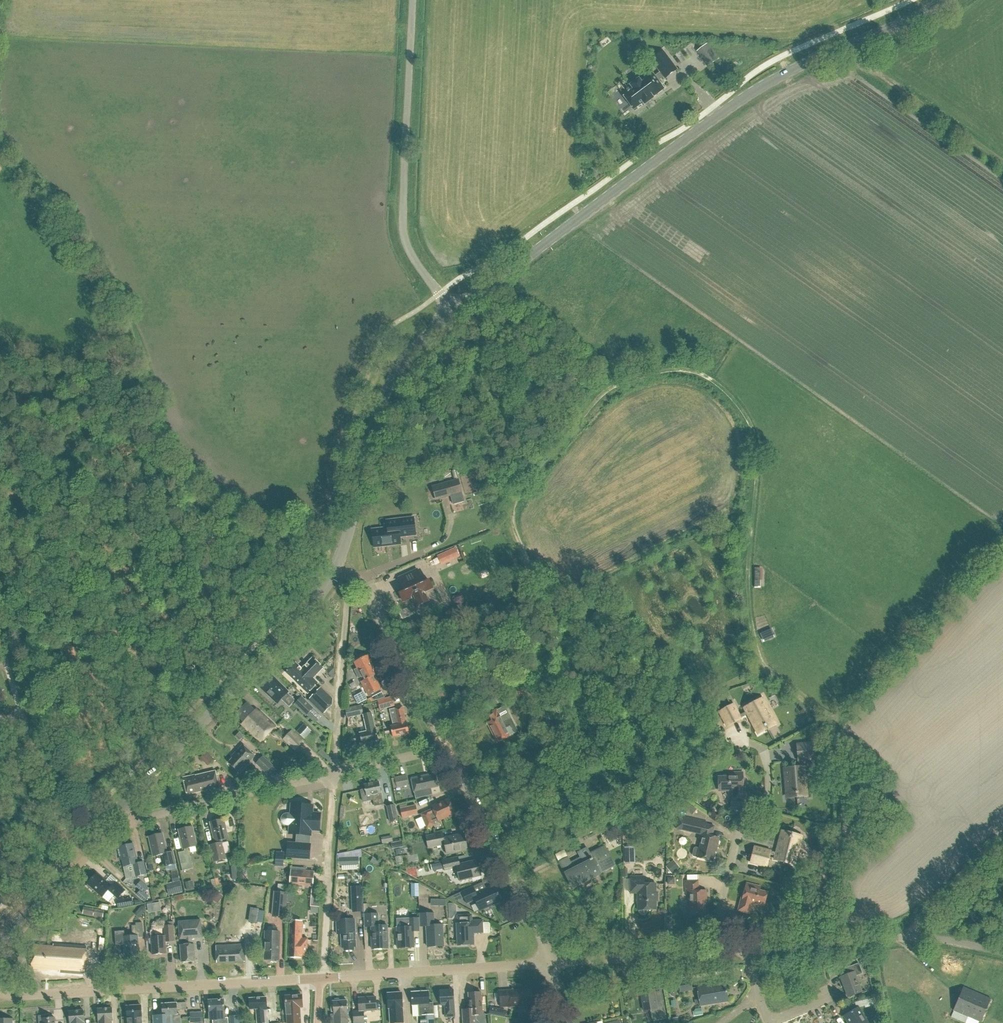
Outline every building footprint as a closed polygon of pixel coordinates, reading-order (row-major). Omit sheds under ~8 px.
[(707,44),(698,51),(705,61),(715,54),(707,44)] [(658,82),(663,78),(665,79),(677,70),(663,53),(651,62),(660,73),(654,77),(651,72),(639,81),(638,80),(630,86),(632,88),(622,95),(633,110),(643,102),(644,105),(652,99),(652,98),(663,89),(658,82)] [(681,53),(673,60),(679,68),(687,62),(681,53)] [(458,480),(432,487),(436,501),(451,497),(453,505),(464,502),(458,480)] [(414,518),(387,522),(388,529),(373,531),(375,548),(401,544),(400,537),(416,535),(414,518)] [(447,552),(451,562),(460,557),(456,548),(447,552)] [(423,582),(418,569),(399,578),(405,591),(399,593),(403,602),(412,598),(416,607),(429,601),(425,592),(433,589),(429,580),(423,582)] [(367,655),(354,662),(357,668),(354,669),(359,678),(361,677),(363,680),(361,681),(368,695),(371,694),(381,689),(374,675),(377,674),(367,655)] [(296,663),(287,673),(308,694),(318,683),(313,678),(323,668),(313,658),(302,669),(296,663)] [(278,683),(271,677),(261,688),(278,704),(281,700),(289,707),(296,700),(288,693),(289,692),(279,682),(278,683)] [(507,689),(513,701),(522,696),(516,685),(507,689)] [(316,693),(309,700),(323,714),(330,706),(333,703),(333,699),(321,687),(316,693)] [(358,704),(367,699),(364,692),(354,696),(358,704)] [(306,716),(314,708),(302,696),(294,704),(306,716)] [(742,719),(742,718),(746,715),(757,736),(778,725),(763,697),(742,708),(745,712),(740,715),(734,703),(727,706),(722,696),(717,699),(722,709),(718,711),(726,727),(742,719)] [(381,711),(395,707),(393,698),(378,702),(381,711)] [(259,714),(247,703),(237,714),(245,721),(242,724),(261,742),(276,726),(261,712),(259,714)] [(364,715),(362,706),(346,709),(348,718),(364,715)] [(397,725),(391,726),(393,737),(409,733),(406,720),(403,706),(395,708),(395,709),(389,710),(392,722),(396,721),(397,725)] [(506,708),(494,714),(489,717),(493,725),(490,727),(499,743),(519,733),(506,708)] [(364,715),(367,731),(360,733),(362,744),(378,740),(375,727),(372,713),(364,715)] [(546,731),(551,727),(548,722),(542,726),(546,731)] [(304,739),(311,731),(307,727),(300,735),(304,739)] [(297,751),(305,742),(292,730),(284,739),(297,751)] [(802,767),(801,759),(813,758),(812,743),(798,745),(800,767),(785,769),(787,798),(807,797),(805,767),(802,767)] [(249,762),(255,756),(243,744),(231,757),(232,758),(228,762),(238,772),(248,761),(249,762)] [(267,774),(274,766),(264,756),(256,764),(267,774)] [(219,788),(215,771),(196,775),(183,778),(187,795),(211,789),(211,790),(219,788)] [(743,784),(743,772),(729,773),(729,777),(723,777),(723,776),(718,776),(718,779),(719,779),(719,790),(730,790),(730,791),(733,791),(733,802),(745,802),(745,784),(743,784)] [(429,774),(411,778),(414,793),(416,793),(417,798),(433,795),(432,788),(438,787),(436,775),(429,776),(429,774)] [(395,778),(397,789),(403,788),(401,777),(395,778)] [(384,805),(382,793),(379,781),(365,785),(366,789),(361,791),(363,803),(374,801),(375,807),(384,805)] [(454,814),(448,799),(432,807),(433,810),(429,812),(428,811),(421,814),(427,828),(434,824),(432,820),(437,818),(438,821),(454,814)] [(290,825),(289,834),(311,836),(311,831),(319,831),(320,814),(307,813),(308,805),(291,804),(290,814),(288,814),(287,814),(286,814),(285,815),(284,815),(284,816),(283,816),(283,817),(282,818),(282,820),(282,821),(282,822),(283,823),(284,824),(285,825),(286,825),(287,825),(290,825)] [(408,807),(407,804),(399,805),(402,818),(418,815),(416,805),(408,807)] [(395,806),(387,807),(391,823),(392,823),(399,821),(395,806)] [(717,849),(720,838),(712,837),(714,826),(707,825),(707,822),(679,816),(676,830),(699,835),(698,839),(701,840),(699,849),(696,848),(694,849),(693,855),(694,857),(697,858),(713,861),(716,848),(717,849)] [(610,817),(583,831),(585,836),(611,823),(622,827),(624,821),(610,817)] [(214,863),(227,860),(222,841),(229,839),(224,820),(211,823),(216,845),(210,846),(214,863)] [(182,872),(194,869),(190,855),(189,849),(197,847),(192,827),(179,830),(184,850),(184,852),(178,853),(181,865),(182,872)] [(755,847),(751,863),(766,866),(769,854),(776,856),(775,860),(794,865),(801,840),(793,838),(793,837),(791,836),(792,833),(782,831),(776,852),(755,847)] [(444,838),(443,832),(426,836),(428,849),(445,845),(447,854),(467,850),(464,834),(444,838)] [(167,853),(163,834),(150,837),(154,857),(163,855),(166,867),(176,865),(173,852),(167,853)] [(309,859),(310,845),(288,843),(287,857),(309,859)] [(138,864),(133,844),(117,848),(119,860),(123,859),(125,867),(133,865),(136,878),(147,875),(144,862),(138,864)] [(615,866),(604,846),(593,852),(590,847),(578,853),(581,858),(571,863),(568,858),(560,862),(573,888),(615,866)] [(635,847),(625,847),(625,865),(636,865),(635,847)] [(339,857),(339,866),(359,865),(359,856),(339,857)] [(460,865),(458,857),(443,861),(445,871),(457,868),(460,881),(481,876),(477,860),(460,865)] [(381,868),(384,863),(373,858),(371,862),(381,868)] [(673,862),(666,868),(672,875),(679,868),(673,862)] [(365,867),(365,876),(375,876),(375,867),(365,867)] [(313,887),(315,872),(291,870),(290,885),(313,887)] [(775,870),(773,878),(780,880),(782,872),(775,870)] [(111,887),(97,874),(88,883),(89,884),(88,885),(88,887),(92,890),(93,890),(94,889),(103,897),(109,891),(118,899),(125,891),(116,882),(111,887)] [(644,884),(644,877),(630,877),(630,891),(637,891),(638,910),(639,910),(640,912),(641,913),(642,914),(644,914),(646,913),(647,912),(647,910),(656,910),(656,902),(658,901),(658,892),(656,892),(656,884),(644,884)] [(699,891),(698,881),(685,881),(685,893),(689,897),(690,915),(706,915),(706,902),(707,902),(706,891),(699,891)] [(192,882),(185,883),(187,891),(194,890),(192,882)] [(137,895),(144,902),(149,897),(144,893),(148,888),(143,883),(139,888),(141,890),(137,895)] [(763,891),(760,891),(761,887),(747,883),(744,894),(742,894),(738,911),(750,914),(753,904),(756,905),(756,903),(764,905),(767,895),(768,895),(769,892),(763,891)] [(476,894),(473,887),(462,892),(467,904),(475,900),(480,911),(501,901),(494,886),(486,889),(476,894)] [(353,911),(362,911),(361,887),(351,888),(353,911)] [(320,901),(321,890),(312,889),(312,900),(320,901)] [(182,891),(167,894),(168,899),(183,896),(182,891)] [(218,904),(224,897),(218,892),(212,900),(218,904)] [(286,918),(288,893),(275,892),(272,917),(286,918)] [(13,907),(0,896),(0,918),(3,914),(5,916),(13,907)] [(141,909),(135,915),(140,919),(145,913),(145,906),(142,907),(141,909)] [(104,918),(105,911),(84,907),(83,914),(104,918)] [(379,926),(378,914),(368,915),(365,915),(365,927),(371,927),(372,949),(388,949),(387,926),(379,926)] [(434,925),(434,914),(420,914),(421,927),(426,927),(427,947),(443,946),(442,925),(434,925)] [(473,921),(473,915),(458,915),(458,924),(457,924),(457,946),(474,945),(473,933),(483,933),(483,921),(473,921)] [(399,928),(397,928),(398,949),(414,948),(413,932),(419,932),(419,918),(408,919),(399,919),(399,928)] [(353,929),(353,919),(336,920),(337,935),(341,935),(342,948),(345,948),(345,951),(354,951),(354,947),(357,947),(356,929),(353,929)] [(191,944),(191,938),(201,938),(200,920),(178,922),(179,939),(185,939),(185,945),(180,945),(181,962),(195,961),(194,944),(191,944)] [(307,957),(308,939),(302,939),(303,922),(290,921),(289,957),(301,958),(301,957),(307,957)] [(125,931),(116,932),(117,945),(125,945),(125,957),(139,956),(138,938),(143,937),(142,923),(136,923),(136,926),(132,926),(133,936),(126,937),(125,931)] [(166,954),(166,942),(174,942),(173,925),(167,926),(164,926),(165,936),(151,937),(151,939),(150,939),(149,940),(149,943),(150,944),(152,944),(152,955),(166,954)] [(266,932),(265,960),(267,960),(268,962),(269,962),(271,963),(272,962),(273,960),(279,960),(280,932),(276,932),(277,927),(267,927),(267,932),(266,932)] [(87,948),(42,944),(41,947),(34,946),(32,968),(60,970),(60,973),(85,975),(87,948)] [(217,963),(245,962),(245,945),(216,946),(217,963)] [(848,996),(862,991),(856,975),(862,972),(859,963),(846,968),(848,973),(840,976),(848,996)] [(666,988),(679,986),(678,979),(665,981),(666,988)] [(680,993),(693,991),(692,982),(679,984),(680,993)] [(709,987),(708,984),(696,986),(700,1007),(727,1002),(724,985),(709,987)] [(992,1000),(964,988),(954,1012),(979,1022),(981,1022),(992,1000)] [(455,1018),(454,1005),(453,990),(439,991),(440,1006),(445,1005),(446,1018),(455,1018)] [(525,991),(525,990),(506,991),(500,992),(501,1008),(518,1007),(518,1005),(532,1004),(531,991),(525,991)] [(655,990),(641,992),(645,1012),(651,1011),(653,1022),(667,1019),(664,1001),(657,1002),(655,990)] [(428,992),(411,993),(412,1006),(418,1005),(419,1016),(421,1016),(434,1015),(433,1003),(429,1003),(428,992)] [(388,994),(389,1022),(403,1022),(401,993),(388,994)] [(476,1016),(482,1016),(481,993),(468,994),(469,1010),(462,1011),(463,1022),(476,1022),(476,1016)] [(300,1008),(302,1008),(302,995),(285,996),(286,1007),(287,1022),(301,1022),(300,1008)] [(364,1022),(363,1011),(376,1011),(375,997),(358,998),(359,1011),(353,1011),(353,1022),(362,1022),(364,1022)] [(266,998),(249,999),(250,1010),(256,1010),(257,1022),(265,1022),(264,1011),(267,1011),(266,998)] [(332,1017),(332,1022),(348,1022),(347,1014),(347,1012),(349,1012),(350,1011),(350,1008),(348,1007),(347,1007),(347,1001),(342,1001),(341,1001),(339,1001),(339,1000),(338,999),(336,999),(335,999),(334,1000),(334,1001),(333,1001),(333,1017),(332,1017)] [(209,1001),(210,1022),(213,1022),(228,1022),(228,1020),(225,1020),(224,1000),(209,1001)] [(153,1017),(153,1022),(173,1022),(170,1022),(170,1015),(174,1015),(177,1015),(176,1004),(161,1005),(162,1016),(157,1016),(153,1017)] [(128,1022),(142,1022),(141,1005),(127,1006),(128,1022)] [(858,1006),(844,1016),(849,1022),(869,1022),(858,1006)] [(112,1020),(114,1019),(113,1008),(98,1010),(99,1021),(99,1022),(113,1022),(112,1020)] [(84,1022),(85,1022),(84,1011),(69,1012),(70,1022),(84,1022)] [(190,1022),(195,1022),(204,1022),(203,1012),(190,1013),(190,1022)]
